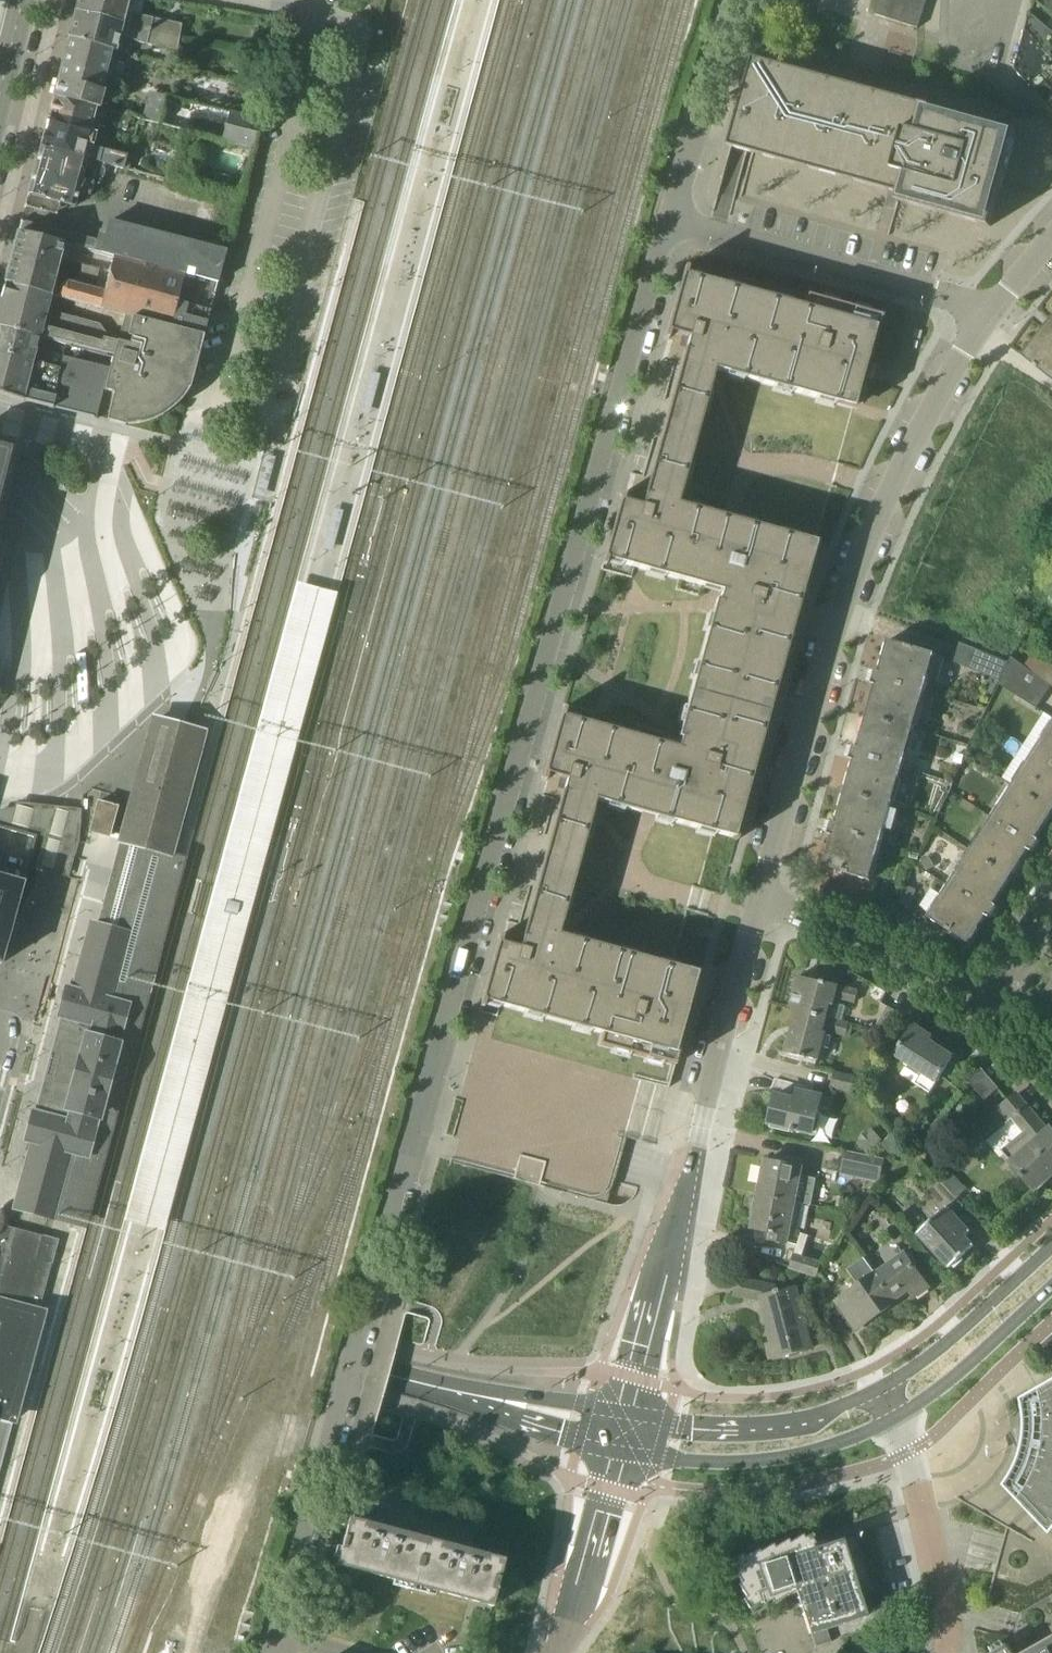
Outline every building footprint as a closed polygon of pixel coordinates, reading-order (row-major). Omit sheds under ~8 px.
[(126,6),(128,0),(80,0),(76,15),(180,36),(182,25),(124,11),(126,6)] [(808,4),(793,0),(792,0),(789,11),(787,15),(803,20),(808,4)] [(918,28),(927,0),(879,0),(874,16),(918,30),(918,28)] [(1049,27),(1032,14),(1030,13),(1025,31),(1042,46),(1051,58),(1051,30),(1049,27)] [(177,50),(180,36),(76,15),(70,38),(112,49),(130,53),(133,39),(177,50)] [(1042,46),(1025,31),(1015,68),(1051,110),(1051,58),(1042,46)] [(101,90),(112,49),(70,38),(57,89),(103,100),(105,90),(101,90)] [(731,146),(732,147),(900,193),(898,201),(991,226),(1018,130),(755,57),(731,146)] [(100,109),(103,100),(57,89),(50,115),(92,127),(94,118),(103,120),(101,124),(131,132),(133,125),(138,126),(140,118),(100,109)] [(150,91),(143,120),(161,124),(168,96),(150,91)] [(255,150),(263,121),(230,112),(222,141),(255,150)] [(86,148),(92,127),(50,115),(41,147),(104,164),(129,170),(131,162),(127,161),(128,155),(96,147),(96,150),(86,148)] [(103,168),(104,164),(41,147),(25,207),(58,216),(61,203),(75,207),(79,193),(91,196),(95,183),(99,184),(100,179),(102,178),(104,171),(103,168)] [(219,282),(227,251),(111,220),(107,233),(100,231),(97,240),(22,221),(16,243),(63,255),(66,244),(115,255),(219,282)] [(55,283),(63,255),(16,243),(6,283),(52,296),(92,306),(97,287),(69,280),(61,285),(55,283)] [(205,332),(219,282),(115,255),(107,289),(97,287),(92,306),(205,332)] [(669,1088),(691,1008),(688,1007),(698,972),(673,965),(680,939),(681,939),(683,930),(688,914),(687,914),(709,833),(738,840),(820,541),(818,541),(864,373),(866,374),(869,363),(883,316),(819,299),(807,295),(730,274),(727,285),(687,274),(689,268),(685,267),(603,565),(606,566),(608,559),(626,564),(612,615),(583,721),(565,716),(567,709),(563,708),(543,780),(501,935),(481,1006),(480,1011),(445,1135),(460,1139),(454,1163),(481,1170),(539,1186),(562,1192),(564,1193),(588,1199),(597,1199),(607,1194),(612,1186),(642,1080),(669,1088)] [(52,296),(6,283),(0,304),(0,326),(57,340),(115,355),(111,367),(106,390),(115,393),(108,421),(126,425),(127,424),(134,424),(140,423),(146,422),(150,420),(157,418),(163,415),(163,416),(165,415),(164,414),(170,410),(175,406),(179,402),(182,399),(186,393),(189,387),(203,337),(204,337),(205,335),(134,317),(130,333),(120,339),(119,342),(105,338),(107,333),(100,324),(48,311),(52,296)] [(1051,321),(1046,329),(1024,355),(1024,356),(1051,379),(1051,321)] [(57,340),(0,326),(0,352),(51,365),(57,340)] [(0,352),(0,395),(97,418),(106,390),(111,367),(65,356),(62,369),(51,365),(0,352)] [(4,499),(5,499),(6,497),(5,496),(10,476),(11,477),(12,474),(10,474),(15,453),(17,454),(17,451),(16,451),(15,451),(0,447),(0,515),(4,499)] [(316,679),(338,591),(297,581),(278,658),(306,665),(303,676),(316,679)] [(929,679),(937,653),(890,639),(881,671),(877,670),(876,672),(874,682),(873,683),(877,684),(868,715),(915,729),(929,679)] [(1009,660),(973,647),(962,643),(954,662),(1000,679),(1001,679),(1009,660)] [(1001,679),(1000,679),(997,685),(1035,709),(1049,687),(1010,658),(1009,660),(1001,679)] [(1049,661),(1038,675),(1051,685),(1051,663),(1049,661)] [(893,804),(915,729),(868,715),(859,746),(855,745),(855,747),(852,757),(852,759),(855,760),(846,790),(893,804)] [(125,832),(122,840),(170,853),(203,734),(193,731),(155,721),(125,832)] [(1014,784),(1051,809),(1051,725),(1014,784)] [(279,738),(265,735),(255,772),(268,775),(282,779),(292,742),(279,738)] [(1051,815),(1051,809),(1014,784),(972,850),(1013,877),(1030,850),(1033,852),(1041,840),(1038,838),(1051,815)] [(871,880),(893,804),(846,790),(838,821),(834,820),(834,821),(833,822),(831,832),(830,833),(830,834),(834,835),(825,866),(871,880)] [(99,802),(91,831),(95,832),(94,833),(110,837),(112,829),(118,807),(99,802)] [(11,927),(35,841),(0,832),(0,967),(11,927)] [(177,854),(188,856),(191,836),(179,835),(177,854)] [(704,884),(723,889),(735,841),(721,838),(718,847),(724,848),(721,863),(710,860),(704,884)] [(995,904),(1013,877),(972,850),(929,917),(970,943),(988,916),(991,918),(991,917),(999,906),(995,904)] [(34,1143),(31,1152),(16,1207),(49,1216),(49,1214),(52,1215),(70,1151),(88,1155),(108,1081),(130,1003),(111,998),(128,935),(101,927),(109,894),(109,890),(106,887),(102,885),(93,883),(83,921),(93,924),(81,967),(78,966),(76,974),(79,975),(75,990),(68,988),(60,1017),(64,1017),(55,1053),(54,1053),(48,1078),(45,1091),(39,1113),(35,1112),(27,1141),(34,1143)] [(799,1008),(830,1017),(836,997),(856,1002),(855,1004),(876,1009),(884,997),(859,990),(823,980),(822,981),(800,975),(791,1008),(798,1010),(799,1008)] [(889,1006),(876,1030),(891,1034),(903,1013),(889,1006)] [(850,1022),(830,1017),(799,1008),(798,1010),(787,1052),(807,1057),(807,1056),(819,1059),(828,1024),(834,1026),(832,1033),(846,1036),(850,1022)] [(915,1081),(921,1071),(937,1082),(954,1057),(931,1042),(933,1037),(914,1025),(895,1054),(909,1063),(902,1073),(915,1081)] [(199,1033),(186,1029),(174,1072),(187,1075),(199,1078),(211,1036),(199,1033)] [(986,1100),(1000,1088),(982,1068),(970,1082),(986,1100)] [(857,1092),(861,1079),(835,1073),(832,1086),(857,1092)] [(770,1122),(813,1133),(819,1106),(830,1109),(833,1098),(799,1090),(799,1091),(802,1091),(800,1099),(777,1094),(770,1122)] [(996,1112),(1006,1124),(1012,1118),(1024,1132),(1003,1150),(1036,1190),(1051,1176),(1051,1127),(1049,1129),(1018,1093),(996,1112)] [(861,1140),(858,1143),(869,1154),(883,1139),(872,1129),(870,1131),(868,1129),(860,1138),(861,1140)] [(892,1153),(905,1140),(897,1132),(883,1144),(892,1153)] [(883,1174),(886,1160),(846,1151),(843,1166),(883,1174)] [(759,1195),(796,1202),(812,1206),(818,1178),(801,1175),(804,1162),(785,1158),(784,1163),(766,1160),(759,1195)] [(941,1180),(965,1206),(974,1197),(950,1171),(941,1180)] [(955,1214),(965,1206),(941,1180),(931,1189),(947,1206),(918,1233),(950,1268),(953,1265),(955,1267),(964,1259),(962,1256),(975,1245),(966,1235),(971,1231),(955,1214)] [(793,1217),(796,1202),(759,1195),(759,1197),(756,1197),(753,1212),(756,1213),(753,1227),(757,1228),(756,1238),(758,1241),(761,1242),(765,1242),(768,1240),(769,1237),(770,1231),(771,1231),(771,1232),(773,1233),(771,1239),(773,1239),(772,1240),(774,1241),(779,1242),(781,1242),(781,1241),(787,1246),(791,1229),(797,1230),(799,1218),(793,1217)] [(44,1309),(40,1308),(59,1240),(4,1225),(5,1221),(5,1217),(4,1213),(2,1209),(0,1210),(0,1468),(44,1309)] [(802,1257),(809,1234),(802,1232),(791,1267),(818,1275),(821,1264),(802,1257)] [(876,1273),(896,1302),(898,1301),(897,1299),(910,1290),(915,1297),(930,1286),(906,1252),(878,1272),(877,1272),(876,1273)] [(858,1329),(896,1302),(876,1273),(864,1258),(849,1269),(860,1284),(838,1300),(858,1329)] [(821,1295),(830,1285),(822,1274),(814,1282),(821,1295)] [(773,1358),(814,1347),(798,1287),(782,1291),(782,1288),(777,1290),(776,1285),(740,1278),(737,1294),(763,1299),(768,1319),(766,1319),(771,1339),(772,1338),(773,1343),(769,1344),(773,1358)] [(1036,1421),(1017,1432),(1014,1434),(1029,1461),(1030,1462),(1027,1469),(1024,1476),(1020,1482),(1016,1488),(1051,1527),(1051,1391),(1033,1402),(1035,1415),(1036,1421)] [(505,1559),(466,1549),(427,1538),(388,1528),(350,1518),(346,1536),(345,1536),(338,1564),(376,1574),(415,1585),(454,1595),(493,1605),(505,1559)] [(737,1557),(733,1559),(738,1567),(738,1574),(737,1574),(742,1582),(743,1589),(742,1589),(747,1597),(747,1604),(749,1608),(757,1603),(764,1602),(764,1604),(772,1599),(779,1598),(779,1599),(787,1594),(796,1591),(810,1634),(867,1616),(843,1538),(814,1547),(811,1537),(814,1536),(812,1533),(804,1538),(797,1538),(789,1543),(782,1543),(782,1542),(774,1547),(767,1548),(767,1547),(759,1552),(752,1553),(752,1552),(744,1557),(737,1557)] [(1020,1612),(1020,1613),(1020,1614),(1013,1639),(1013,1640),(1014,1640),(1021,1652),(1051,1652),(1051,1594),(1020,1612)] [(1009,1644),(994,1652),(1014,1652),(1009,1644)]
